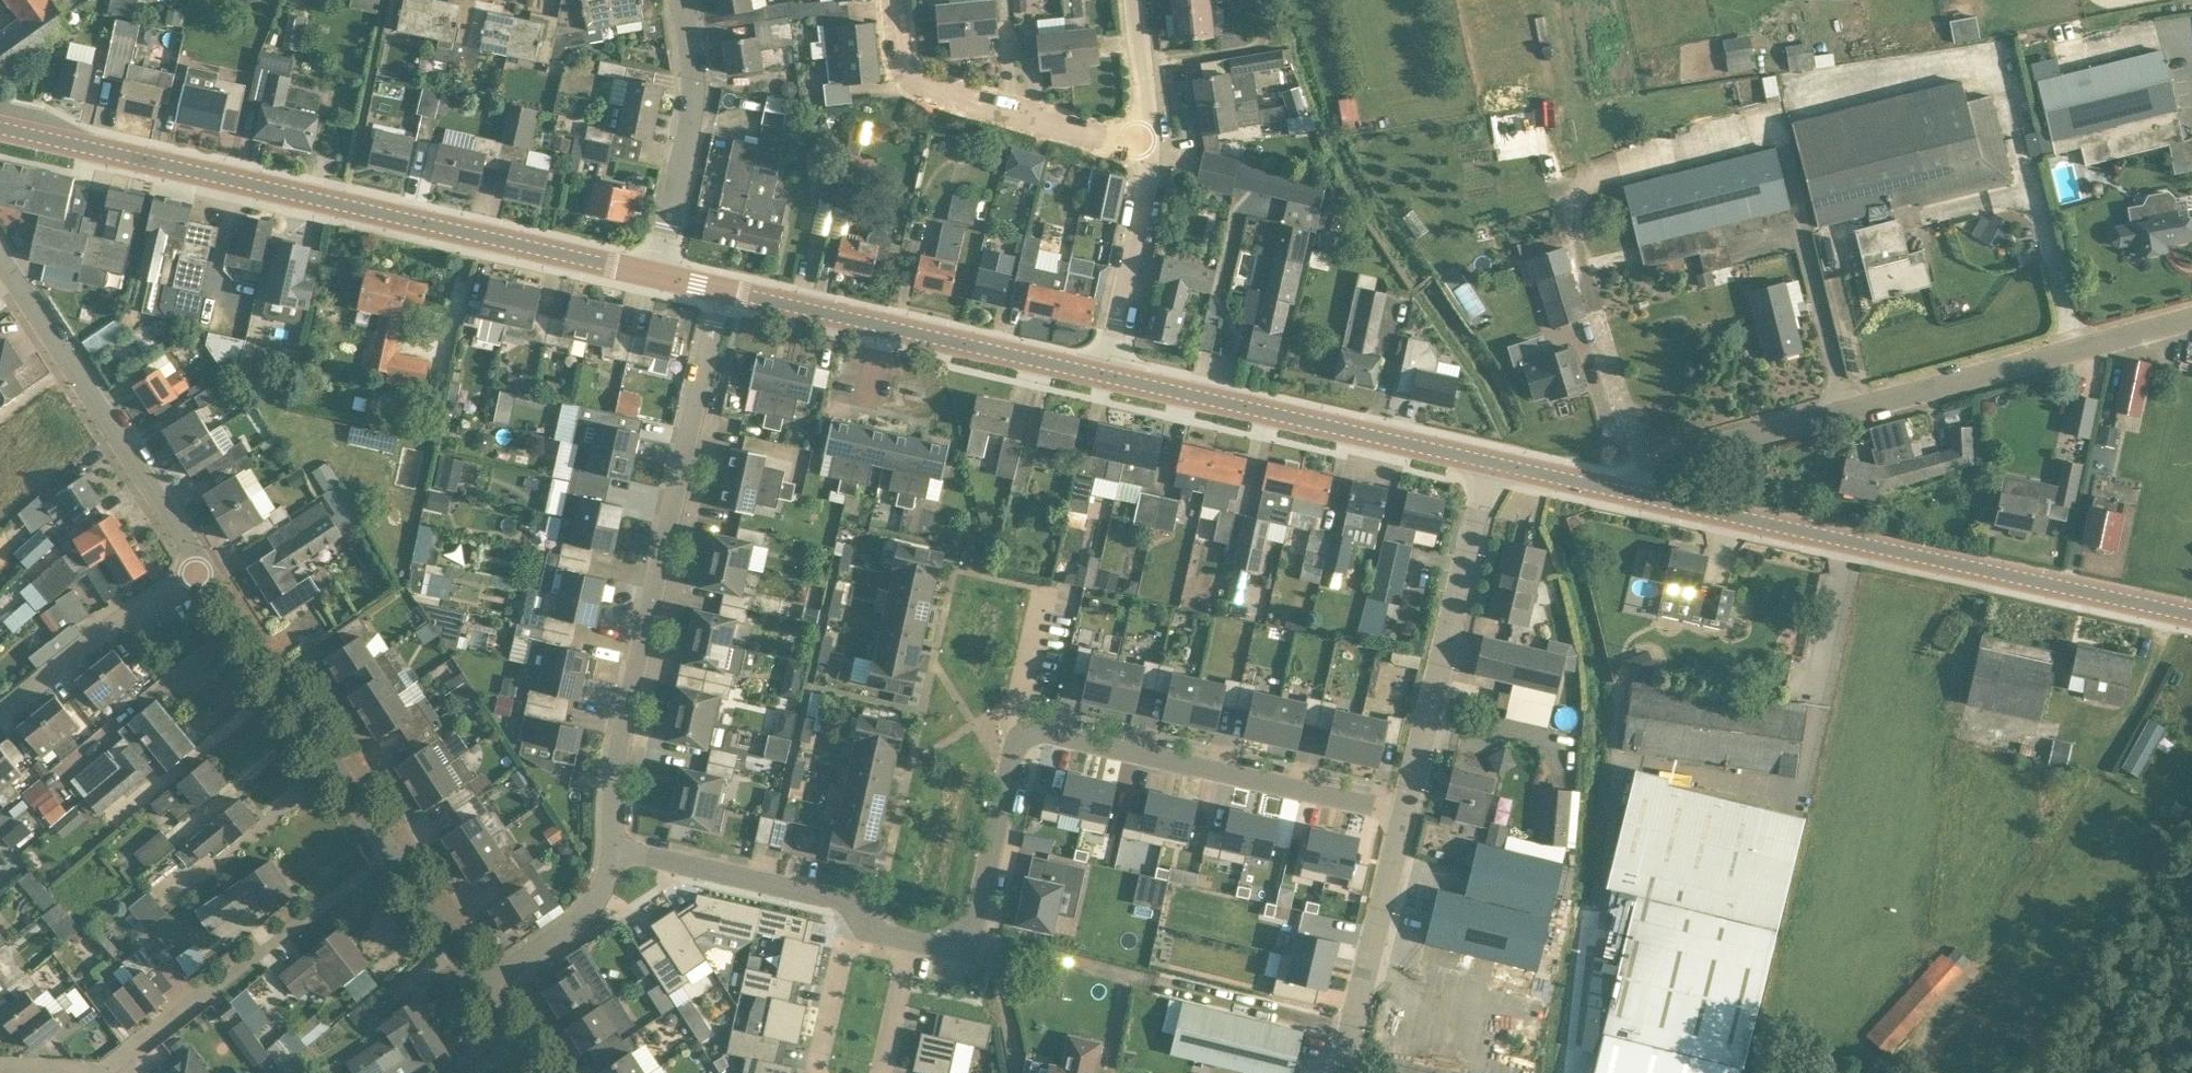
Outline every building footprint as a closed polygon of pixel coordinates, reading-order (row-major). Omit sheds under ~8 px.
[(17,19),(41,52),(74,29),(64,16),(86,0),(3,0),(17,19)] [(108,13),(136,19),(139,0),(111,0),(108,13)] [(364,9),(376,11),(379,0),(365,0),(364,9)] [(424,37),(432,0),(390,0),(383,28),(424,37)] [(443,0),(432,0),(424,37),(439,40),(434,61),(462,67),(476,0),(448,0),(448,1),(443,0)] [(508,55),(517,17),(503,13),(505,5),(482,0),(476,0),(462,67),(475,70),(480,49),(508,55)] [(551,58),(567,57),(565,47),(604,40),(602,28),(615,26),(611,0),(562,0),(559,17),(560,17),(551,58)] [(643,21),(658,18),(655,0),(611,0),(615,26),(643,21)] [(753,9),(751,0),(716,0),(719,15),(753,9)] [(791,16),(790,16),(791,19),(813,16),(826,15),(824,0),(799,4),(799,0),(789,1),(791,16)] [(966,3),(965,0),(949,0),(950,5),(937,6),(940,39),(951,38),(952,57),(971,55),(966,3)] [(966,3),(971,55),(989,54),(988,35),(998,34),(997,22),(1010,21),(1008,0),(994,0),(994,1),(966,3)] [(1208,5),(1207,0),(1173,0),(1174,8),(1208,5)] [(763,6),(765,20),(789,16),(790,16),(791,16),(789,1),(763,6)] [(928,16),(930,7),(918,4),(916,13),(928,16)] [(1208,5),(1174,8),(1178,41),(1231,35),(1230,24),(1209,26),(1208,5)] [(169,7),(166,23),(180,25),(183,13),(183,9),(169,7)] [(550,64),(551,58),(560,17),(559,17),(532,11),(530,20),(517,17),(508,55),(550,64)] [(291,15),(285,46),(299,48),(305,18),(291,15)] [(818,26),(824,25),(829,25),(828,15),(826,15),(813,16),(814,26),(818,26)] [(789,16),(765,20),(754,22),(757,38),(724,43),(729,73),(764,68),(761,51),(794,45),(789,16)] [(1949,21),(1953,42),(1981,38),(1977,16),(1949,21)] [(0,81),(41,52),(17,19),(0,31),(0,81)] [(117,19),(104,77),(126,82),(127,79),(130,63),(132,63),(141,24),(117,19)] [(823,30),(826,55),(876,48),(874,24),(840,27),(841,28),(823,30)] [(1039,35),(1038,29),(1023,30),(1027,58),(1040,56),(1041,68),(1052,67),(1054,86),(1071,84),(1066,32),(1039,35)] [(1085,30),(1066,32),(1071,84),(1090,82),(1088,63),(1099,62),(1096,29),(1085,30)] [(1727,53),(1754,50),(1752,34),(1725,37),(1727,53)] [(1787,43),(1789,68),(1818,65),(1816,41),(1787,43)] [(880,80),(876,48),(826,55),(829,84),(823,84),(826,107),(852,104),(850,83),(880,80)] [(1198,105),(1256,97),(1252,73),(1285,67),(1282,50),(1222,60),(1225,75),(1194,80),(1198,105)] [(2176,109),(2167,78),(2160,50),(2035,80),(2048,129),(2037,132),(2043,157),(2081,148),(2086,165),(2183,141),(2176,109)] [(568,62),(575,63),(576,63),(578,56),(570,54),(568,62)] [(628,106),(628,103),(659,110),(664,85),(626,77),(629,64),(600,57),(598,71),(616,75),(610,102),(628,106)] [(64,73),(59,94),(85,100),(90,79),(93,64),(67,58),(64,73)] [(125,87),(120,108),(157,117),(160,101),(168,103),(175,73),(132,63),(130,63),(127,79),(126,82),(126,83),(125,87)] [(312,151),(317,130),(319,118),(286,109),(292,77),(256,69),(250,101),(263,104),(255,138),(312,151)] [(1768,103),(1781,100),(1776,74),(1763,77),(1768,103)] [(184,85),(176,121),(222,131),(227,110),(241,113),(247,85),(218,79),(216,92),(184,85)] [(1818,228),(1865,215),(1866,215),(1869,226),(1854,230),(1872,301),(1930,286),(1921,250),(1907,254),(1898,219),(1892,220),(1889,209),(1917,202),(1918,207),(2013,183),(1990,95),(1964,102),(1959,81),(1791,123),(1818,228)] [(797,84),(784,94),(789,97),(795,96),(798,90),(797,84)] [(498,100),(500,88),(488,86),(486,98),(498,100)] [(1282,92),(1290,117),(1307,112),(1299,86),(1282,92)] [(419,110),(435,114),(441,92),(425,87),(419,110)] [(761,99),(743,95),(740,110),(758,113),(761,99)] [(783,129),(790,100),(767,95),(761,124),(783,129)] [(1256,97),(1198,105),(1203,134),(1261,125),(1256,97)] [(659,110),(628,103),(628,106),(622,134),(652,140),(659,110)] [(503,139),(502,139),(496,168),(512,171),(506,196),(541,204),(549,172),(525,166),(530,145),(531,145),(539,111),(511,104),(503,139)] [(436,117),(423,114),(417,140),(431,143),(436,117)] [(1289,135),(1309,132),(1317,130),(1311,116),(1306,116),(1306,115),(1286,118),(1289,135)] [(589,125),(587,135),(611,141),(613,130),(589,125)] [(414,138),(381,131),(371,165),(406,173),(414,138)] [(1221,155),(1218,131),(1203,134),(1205,152),(1221,155)] [(484,165),(496,168),(502,139),(473,132),(470,150),(442,144),(434,179),(435,180),(435,179),(477,189),(478,189),(484,165)] [(569,152),(572,139),(557,135),(554,148),(569,152)] [(611,141),(587,135),(586,139),(575,137),(569,170),(583,173),(586,158),(607,163),(611,141)] [(718,211),(709,209),(703,238),(733,245),(756,144),(734,139),(718,211)] [(756,144),(733,245),(778,255),(785,224),(768,220),(778,175),(753,170),(758,144),(756,144)] [(2181,170),(2191,169),(2191,146),(2180,147),(2181,170)] [(1032,153),(1013,147),(1005,174),(1024,179),(1032,153)] [(1792,221),(1774,148),(1623,187),(1643,267),(1698,253),(1703,273),(1712,271),(1731,266),(1724,238),(1792,221)] [(1204,154),(1200,169),(1236,178),(1239,162),(1204,154)] [(845,156),(834,207),(854,211),(865,160),(845,156)] [(41,213),(30,259),(46,263),(47,263),(64,267),(81,271),(83,264),(90,231),(81,229),(84,216),(91,187),(74,183),(75,177),(0,160),(0,204),(41,213)] [(1085,214),(1117,221),(1127,176),(1095,170),(1085,214)] [(1247,189),(1288,199),(1322,207),(1326,190),(1251,171),(1247,189)] [(645,192),(596,181),(589,213),(630,223),(633,210),(640,211),(645,192)] [(84,216),(81,229),(90,231),(83,264),(122,273),(128,251),(129,243),(134,224),(139,225),(146,194),(112,186),(111,192),(107,209),(109,210),(106,221),(84,216)] [(2166,244),(2191,240),(2191,233),(2187,207),(2177,209),(2175,198),(2168,191),(2148,195),(2143,204),(2128,207),(2131,224),(2116,227),(2111,234),(2112,242),(2119,246),(2143,242),(2145,256),(2167,252),(2166,244)] [(953,193),(946,221),(972,227),(979,200),(953,193)] [(155,196),(137,277),(149,280),(152,280),(145,310),(167,314),(198,321),(205,292),(200,291),(210,245),(215,246),(219,227),(190,220),(194,204),(155,196)] [(1282,224),(1310,231),(1316,232),(1317,228),(1321,211),(1322,207),(1288,199),(1288,200),(1282,224)] [(1324,229),(1337,232),(1340,215),(1327,212),(1324,229)] [(1994,212),(1987,226),(2006,236),(2013,223),(1994,212)] [(252,256),(267,259),(273,222),(248,216),(239,253),(228,250),(225,263),(250,269),(252,256)] [(936,256),(922,252),(915,285),(951,293),(959,262),(957,261),(964,228),(943,224),(936,256)] [(1254,325),(1246,359),(1246,360),(1275,367),(1281,338),(1289,303),(1294,304),(1310,231),(1281,225),(1257,326),(1254,325)] [(887,262),(892,240),(891,239),(891,237),(890,235),(889,234),(888,232),(886,231),(884,230),(883,230),(881,229),(879,229),(877,229),(875,230),(874,230),(872,231),(871,233),(869,234),(868,236),(867,240),(843,235),(835,267),(872,275),(876,259),(887,262)] [(1069,277),(1069,275),(1070,270),(1072,262),(1069,261),(1068,262),(1060,261),(1058,273),(1035,268),(1039,249),(1042,237),(1026,234),(1015,282),(1030,285),(1025,310),(1060,318),(1069,277)] [(295,323),(300,320),(303,307),(309,309),(317,275),(304,272),(310,248),(296,245),(297,241),(284,238),(283,242),(280,241),(264,312),(268,317),(295,323)] [(1514,257),(1524,254),(1521,244),(1511,247),(1514,257)] [(1003,305),(1011,273),(1001,271),(1003,258),(1002,257),(984,254),(981,267),(979,267),(972,298),(1003,305)] [(1191,314),(1182,312),(1188,288),(1211,293),(1216,270),(1164,259),(1160,280),(1169,282),(1164,307),(1154,305),(1147,338),(1177,344),(1179,331),(1187,333),(1191,314)] [(44,277),(43,279),(60,283),(77,287),(79,281),(81,271),(64,267),(47,263),(44,277)] [(1358,287),(1383,292),(1387,274),(1362,269),(1358,287)] [(1586,317),(1569,269),(1536,280),(1553,328),(1586,317)] [(397,338),(399,328),(404,303),(423,307),(428,284),(410,280),(367,270),(358,308),(382,314),(370,369),(389,372),(387,380),(425,387),(430,360),(397,352),(400,339),(397,338)] [(1070,270),(1069,275),(1069,277),(1060,318),(1091,325),(1097,300),(1101,301),(1105,283),(1092,281),(1093,275),(1070,270)] [(1712,271),(1703,273),(1697,275),(1700,287),(1715,284),(1712,271)] [(464,323),(464,325),(479,328),(477,336),(503,342),(505,334),(508,321),(517,282),(491,276),(485,301),(470,297),(464,323)] [(508,321),(505,334),(546,343),(552,315),(537,312),(542,288),(517,282),(508,321)] [(1758,339),(1762,338),(1768,360),(1782,356),(1787,355),(1798,352),(1792,331),(1797,329),(1785,282),(1746,291),(1758,339)] [(1374,388),(1381,357),(1373,355),(1387,293),(1383,292),(1358,287),(1356,286),(1340,358),(1335,379),(1374,388)] [(552,315),(546,343),(569,348),(587,351),(589,340),(598,300),(572,295),(567,319),(552,315)] [(598,300),(589,340),(603,343),(603,355),(614,357),(627,360),(633,334),(618,330),(624,306),(598,300)] [(1211,348),(1220,314),(1208,311),(1199,345),(1211,348)] [(633,334),(627,360),(651,366),(656,355),(671,359),(672,352),(680,354),(685,335),(676,333),(680,319),(653,313),(648,337),(633,334)] [(82,342),(91,355),(124,333),(116,320),(82,342)] [(240,372),(247,340),(209,332),(207,344),(222,368),(240,372)] [(188,338),(192,345),(200,339),(196,333),(188,338)] [(1430,341),(1410,337),(1398,389),(1413,393),(1412,397),(1452,406),(1459,378),(1437,373),(1440,357),(1430,341)] [(25,391),(8,365),(19,358),(6,339),(0,343),(0,407),(25,391)] [(1562,390),(1564,394),(1584,388),(1572,348),(1538,358),(1539,360),(1524,365),(1534,398),(1562,390)] [(747,363),(749,355),(737,352),(735,365),(743,366),(747,363)] [(757,411),(767,414),(775,415),(787,360),(758,354),(750,387),(762,390),(757,411)] [(2117,410),(2138,414),(2149,363),(2128,359),(2117,410)] [(787,360),(775,415),(784,417),(794,419),(798,398),(810,401),(817,367),(787,360)] [(294,364),(282,361),(279,373),(292,376),(294,364)] [(166,378),(160,368),(134,385),(152,412),(190,387),(178,370),(166,378)] [(537,377),(523,374),(522,376),(519,391),(534,394),(537,377)] [(558,387),(558,382),(553,378),(548,378),(544,383),(544,389),(549,392),(554,392),(558,387)] [(262,400),(252,384),(245,388),(255,405),(262,400)] [(194,397),(202,409),(216,400),(209,388),(194,397)] [(501,390),(494,422),(508,425),(515,393),(501,390)] [(2066,432),(2088,437),(2096,400),(2074,395),(2066,432)] [(990,427),(1006,431),(1013,404),(979,396),(967,451),(982,454),(990,427)] [(449,411),(460,414),(461,408),(458,402),(451,400),(449,411)] [(1995,414),(1995,401),(1982,401),(1982,414),(1995,414)] [(577,420),(572,442),(579,443),(593,446),(636,456),(640,437),(639,436),(640,432),(618,427),(621,414),(594,408),(580,405),(577,420)] [(163,431),(177,453),(208,433),(195,411),(163,431)] [(1049,458),(1069,462),(1079,419),(1045,412),(1038,444),(1052,448),(1049,458)] [(775,415),(767,414),(764,426),(772,428),(775,415)] [(781,430),(784,417),(775,415),(772,428),(781,430)] [(1914,458),(1903,419),(1903,418),(1869,427),(1874,448),(1871,449),(1875,466),(1847,459),(1840,493),(1875,500),(1877,492),(1972,465),(1971,427),(1949,427),(1950,450),(1914,458)] [(832,477),(841,479),(850,481),(862,426),(832,419),(825,453),(836,455),(832,477)] [(1100,424),(1093,454),(1089,474),(1119,480),(1130,431),(1100,424)] [(2118,428),(2101,424),(2097,443),(2114,447),(2118,428)] [(850,481),(859,483),(868,485),(873,463),(884,466),(891,432),(862,426),(850,481)] [(1119,480),(1132,483),(1151,488),(1162,438),(1130,431),(1119,480)] [(889,489),(899,492),(908,494),(920,438),(891,432),(884,466),(894,468),(889,489)] [(191,475),(222,455),(208,433),(177,453),(191,475)] [(908,494),(916,495),(926,498),(931,476),(942,479),(950,445),(920,438),(908,494)] [(1012,478),(1020,445),(1003,441),(995,475),(1012,478)] [(228,450),(234,461),(248,451),(242,442),(228,450)] [(579,443),(571,480),(578,481),(604,487),(607,475),(629,480),(630,475),(631,475),(636,456),(593,446),(579,443)] [(1192,490),(1205,493),(1215,450),(1183,443),(1173,486),(1182,488),(1181,495),(1191,497),(1192,490)] [(1035,449),(1020,445),(1012,478),(1014,479),(1011,490),(1025,493),(1035,449)] [(733,447),(726,477),(781,489),(783,480),(785,471),(764,466),(766,454),(733,447)] [(1229,499),(1238,500),(1247,458),(1215,450),(1205,493),(1202,506),(1226,512),(1229,499)] [(234,461),(242,473),(256,464),(248,451),(234,461)] [(2062,460),(2052,504),(2072,508),(2082,464),(2062,460)] [(1287,525),(1290,510),(1298,468),(1268,461),(1256,518),(1287,525)] [(328,462),(312,471),(325,491),(341,482),(328,462)] [(1290,510),(1308,514),(1323,518),(1333,476),(1298,468),(1290,510)] [(298,469),(286,476),(293,489),(306,483),(298,469)] [(69,507),(77,519),(102,502),(84,475),(60,491),(62,496),(47,505),(53,516),(69,507)] [(204,495),(217,517),(218,517),(249,498),(235,476),(204,495)] [(454,478),(443,476),(440,486),(457,490),(458,485),(454,478)] [(779,498),(781,489),(726,477),(719,507),(753,514),(756,503),(777,507),(779,498)] [(1087,514),(1094,481),(1087,480),(1074,477),(1067,509),(1068,509),(1065,523),(1083,527),(1086,513),(1087,514)] [(850,481),(841,479),(839,492),(847,493),(850,481)] [(2044,532),(2048,515),(2035,512),(2040,485),(2008,479),(2005,492),(2002,491),(1996,523),(2011,526),(2010,532),(2024,535),(2026,529),(2031,530),(2031,529),(2044,532)] [(568,492),(563,517),(619,529),(623,510),(622,510),(623,505),(601,500),(604,487),(578,481),(571,480),(568,492)] [(796,483),(783,480),(781,489),(794,492),(796,483)] [(856,495),(859,483),(850,481),(847,493),(856,495)] [(1344,522),(1363,527),(1378,531),(1388,489),(1354,481),(1344,522)] [(362,522),(339,483),(326,491),(349,530),(362,522)] [(781,489),(779,498),(792,500),(794,492),(781,489)] [(452,495),(430,490),(426,508),(448,513),(452,495)] [(896,504),(905,506),(908,494),(899,492),(896,504)] [(1133,524),(1154,529),(1161,497),(1140,492),(1133,524)] [(1412,542),(1415,527),(1438,532),(1445,501),(1409,493),(1401,524),(1388,521),(1385,535),(1398,538),(1412,542)] [(916,495),(908,494),(905,506),(913,508),(916,495)] [(1180,501),(1161,497),(1154,529),(1173,533),(1180,501)] [(218,517),(218,518),(232,539),(263,519),(249,498),(218,517)] [(2114,548),(2124,505),(2093,499),(2084,541),(2097,544),(2098,547),(2108,549),(2110,547),(2114,548)] [(291,567),(337,538),(343,535),(322,501),(280,528),(289,542),(249,567),(271,601),(282,617),(319,592),(309,576),(300,581),(291,567)] [(290,516),(282,504),(267,513),(275,525),(290,516)] [(1214,540),(1229,544),(1226,561),(1234,562),(1245,517),(1220,511),(1214,540)] [(77,577),(87,570),(107,558),(106,555),(128,543),(129,542),(111,516),(75,539),(88,560),(75,568),(64,555),(33,581),(49,600),(77,577)] [(563,517),(557,541),(564,542),(561,554),(561,555),(588,561),(590,548),(612,553),(613,548),(615,549),(619,529),(563,517)] [(1245,517),(1234,562),(1233,567),(1226,598),(1242,602),(1249,570),(1258,572),(1269,522),(1245,517)] [(427,563),(435,527),(421,524),(413,560),(427,563)] [(766,532),(758,530),(740,526),(740,525),(736,539),(713,534),(708,559),(750,569),(755,544),(763,546),(766,532)] [(1311,528),(1307,550),(1328,554),(1332,533),(1311,528)] [(15,554),(28,568),(53,545),(40,531),(15,554)] [(1347,576),(1356,538),(1332,533),(1328,554),(1324,570),(1347,576)] [(1398,605),(1412,546),(1383,540),(1371,595),(1369,594),(1362,618),(1376,622),(1382,601),(1398,605)] [(107,558),(87,570),(107,601),(128,588),(125,584),(147,571),(129,542),(128,543),(106,555),(107,558)] [(845,542),(842,557),(852,559),(855,544),(845,542)] [(1545,551),(1507,542),(1490,615),(1499,618),(1498,620),(1503,621),(1504,619),(1528,625),(1533,602),(1537,601),(1539,592),(1536,589),(1545,551)] [(897,569),(935,578),(938,578),(944,553),(900,543),(894,566),(894,568),(897,569)] [(1724,628),(1726,621),(1733,590),(1712,586),(1711,587),(1701,584),(1707,557),(1673,549),(1670,559),(1666,558),(1649,554),(1644,575),(1661,579),(1666,580),(1658,614),(1724,628)] [(549,551),(540,589),(546,590),(602,603),(607,583),(605,583),(606,578),(585,574),(588,561),(561,555),(561,554),(549,551)] [(994,566),(1006,568),(1008,559),(996,556),(994,566)] [(842,557),(839,570),(849,572),(849,570),(852,559),(842,557)] [(744,596),(750,569),(708,559),(702,585),(725,590),(722,602),(723,602),(723,603),(749,609),(752,597),(744,596)] [(891,591),(930,600),(935,578),(897,569),(894,568),(894,566),(883,564),(878,588),(892,591),(891,591)] [(1116,591),(1120,573),(1100,568),(1096,586),(1116,591)] [(414,592),(422,594),(426,572),(413,569),(410,585),(414,592)] [(1097,572),(1081,569),(1078,583),(1093,587),(1097,572)] [(829,575),(822,574),(820,584),(827,586),(829,575)] [(445,577),(432,575),(428,594),(441,596),(445,577)] [(1140,581),(1131,579),(1124,584),(1122,591),(1136,595),(1140,581)] [(832,601),(841,604),(844,591),(835,588),(832,601)] [(886,614),(925,623),(930,600),(891,591),(892,591),(878,588),(876,598),(889,601),(886,614)] [(39,669),(59,652),(83,633),(77,625),(91,615),(87,610),(74,589),(56,601),(57,603),(45,613),(60,633),(29,656),(39,669)] [(527,611),(524,624),(544,628),(571,634),(574,621),(595,626),(597,622),(598,622),(602,603),(546,590),(541,614),(527,611)] [(832,601),(828,615),(838,617),(841,604),(832,601)] [(690,636),(729,645),(735,621),(746,623),(749,609),(723,603),(723,602),(722,602),(719,616),(696,611),(690,636)] [(806,604),(803,619),(817,622),(821,608),(806,604)] [(476,616),(450,610),(439,607),(436,618),(447,620),(444,633),(470,639),(476,616)] [(925,623),(886,614),(881,637),(920,645),(925,623)] [(346,644),(326,658),(340,681),(362,666),(375,658),(367,645),(374,636),(360,615),(337,630),(346,644)] [(1308,620),(1293,616),(1291,627),(1306,630),(1308,620)] [(515,634),(510,659),(527,663),(543,667),(544,666),(586,676),(590,657),(589,656),(590,652),(574,648),(568,647),(571,634),(544,628),(542,640),(533,638),(515,634)] [(824,634),(821,647),(832,649),(835,636),(824,634)] [(1983,634),(1980,646),(1979,646),(1966,704),(2039,720),(2055,650),(1983,634)] [(1412,635),(1408,653),(1422,656),(1426,639),(1412,635)] [(708,666),(705,679),(732,686),(735,672),(741,673),(746,648),(729,645),(690,636),(685,661),(708,666)] [(881,637),(876,659),(915,668),(920,645),(881,637)] [(1566,657),(1485,637),(1476,673),(1558,692),(1566,657)] [(2123,705),(2133,656),(2078,644),(2075,655),(2071,675),(2087,678),(2084,697),(2123,705)] [(1119,661),(1120,661),(1121,654),(1080,645),(1074,672),(1089,675),(1084,699),(1083,698),(1083,700),(1109,706),(1119,661)] [(829,664),(832,649),(821,647),(818,661),(829,664)] [(115,649),(96,665),(128,705),(137,697),(129,687),(139,679),(115,649)] [(370,680),(349,694),(363,715),(399,692),(407,686),(398,673),(390,660),(385,651),(375,658),(362,666),(370,680)] [(1635,677),(1650,671),(1643,653),(1628,659),(1635,677)] [(918,669),(915,668),(876,659),(874,659),(868,684),(896,690),(911,693),(912,693),(918,669)] [(1144,666),(1120,661),(1119,661),(1109,706),(1135,711),(1135,710),(1140,687),(1155,690),(1161,663),(1145,660),(1144,666)] [(1176,667),(1161,663),(1155,690),(1170,694),(1165,717),(1164,717),(1164,718),(1190,724),(1200,679),(1175,673),(1176,667)] [(96,665),(77,680),(102,710),(112,702),(120,711),(128,705),(96,665)] [(531,688),(528,702),(554,708),(557,695),(579,700),(580,695),(581,695),(586,676),(544,666),(543,667),(538,690),(531,688)] [(444,680),(456,702),(475,692),(463,670),(444,680)] [(505,675),(501,694),(516,697),(520,678),(505,675)] [(1225,684),(1200,679),(1190,724),(1216,730),(1216,728),(1221,705),(1236,709),(1242,681),(1226,678),(1225,684)] [(679,687),(673,713),(712,721),(712,722),(717,724),(723,698),(729,700),(732,686),(705,679),(702,693),(679,687)] [(1798,776),(1808,706),(1634,680),(1623,750),(1798,776)] [(797,699),(801,685),(784,681),(780,695),(797,699)] [(1257,685),(1242,681),(1236,709),(1251,712),(1246,735),(1245,735),(1245,736),(1271,742),(1281,697),(1256,691),(1257,685)] [(911,693),(896,690),(893,700),(908,704),(911,693)] [(1511,694),(1500,691),(1496,706),(1507,709),(1511,694)] [(399,692),(363,715),(378,738),(399,724),(408,737),(432,722),(417,700),(406,704),(399,692)] [(57,696),(38,712),(71,753),(79,746),(69,735),(81,726),(57,696)] [(498,696),(495,713),(511,716),(514,699),(498,696)] [(1306,703),(1281,697),(1271,742),(1297,748),(1297,747),(1297,746),(1302,723),(1317,727),(1323,700),(1308,696),(1306,703)] [(1350,705),(1403,717),(1405,708),(1352,696),(1350,705)] [(109,750),(73,780),(77,785),(86,797),(176,722),(157,699),(130,721),(119,729),(125,737),(132,745),(116,758),(109,750)] [(1338,703),(1323,700),(1317,727),(1332,730),(1327,753),(1326,753),(1326,754),(1352,760),(1362,715),(1337,709),(1338,703)] [(520,737),(519,739),(523,740),(536,743),(555,747),(553,759),(554,760),(576,764),(583,732),(582,732),(583,727),(566,724),(551,720),(554,708),(528,702),(523,724),(520,737)] [(776,731),(793,733),(796,710),(779,708),(776,731)] [(38,712),(19,727),(43,757),(53,748),(63,759),(71,753),(38,712)] [(706,747),(712,722),(712,721),(673,713),(668,738),(706,747)] [(806,714),(803,728),(813,730),(816,716),(806,714)] [(1387,721),(1362,715),(1352,760),(1378,766),(1378,765),(1378,764),(1383,741),(1398,745),(1404,718),(1389,714),(1387,721)] [(855,740),(858,740),(897,749),(899,750),(905,725),(861,715),(855,740)] [(2165,729),(2149,720),(2123,766),(2140,776),(2150,757),(2149,757),(2165,729)] [(176,722),(86,797),(87,798),(96,809),(100,814),(149,773),(154,769),(148,762),(153,758),(152,757),(157,753),(158,754),(169,768),(196,746),(176,722)] [(417,751),(396,766),(410,787),(454,758),(441,736),(432,722),(408,737),(417,751)] [(813,730),(803,728),(800,740),(810,742),(813,730)] [(786,760),(792,738),(770,732),(764,754),(786,760)] [(858,740),(853,763),(892,772),(897,749),(858,740)] [(2032,756),(2034,746),(2022,743),(2019,753),(2032,756)] [(12,800),(21,794),(19,792),(11,781),(22,773),(16,765),(0,745),(0,785),(12,800)] [(1498,745),(1492,759),(1511,767),(1516,753),(1498,745)] [(2069,750),(2053,746),(2050,762),(2066,765),(2069,750)] [(739,753),(712,747),(709,762),(710,762),(710,761),(734,767),(736,767),(739,753)] [(454,758),(410,787),(425,810),(446,795),(455,809),(478,794),(470,781),(475,777),(475,776),(461,755),(455,759),(454,758)] [(33,765),(42,776),(50,769),(41,759),(33,765)] [(178,782),(152,803),(161,815),(170,809),(179,820),(226,782),(208,760),(180,784),(178,782)] [(793,773),(803,775),(806,762),(796,760),(793,773)] [(683,769),(677,794),(716,803),(716,804),(721,805),(727,780),(731,781),(734,767),(710,761),(710,762),(709,762),(706,774),(683,769)] [(853,763),(848,785),(887,794),(892,772),(853,763)] [(520,788),(531,780),(523,767),(512,774),(520,788)] [(1483,826),(1495,777),(1453,767),(1446,796),(1460,800),(1456,819),(1483,826)] [(1047,792),(1041,818),(1058,822),(1060,812),(1083,817),(1084,817),(1093,777),(1068,772),(1063,796),(1047,792)] [(803,775),(793,773),(790,786),(800,788),(803,775)] [(1607,888),(1637,895),(1603,1032),(1744,1067),(1772,952),(1655,923),(1666,879),(1740,897),(1762,807),(1635,776),(1607,888)] [(1083,817),(1080,827),(1106,833),(1117,783),(1093,777),(1084,817),(1083,817)] [(34,784),(23,793),(36,809),(38,807),(47,801),(34,784)] [(4,807),(12,800),(0,785),(0,801),(4,807)] [(848,785),(843,808),(882,817),(887,794),(848,785)] [(1572,790),(1544,788),(1539,843),(1567,845),(1572,790)] [(1128,810),(1122,836),(1162,845),(1174,796),(1149,790),(1144,814),(1128,810)] [(464,823),(443,837),(457,858),(492,836),(485,825),(493,815),(490,811),(478,794),(455,809),(464,823)] [(710,828),(716,804),(716,803),(677,794),(672,819),(710,828)] [(1174,796),(1162,845),(1164,846),(1165,841),(1188,846),(1198,801),(1174,796)] [(186,843),(175,853),(188,869),(199,860),(213,849),(217,854),(229,845),(258,821),(240,799),(186,843)] [(764,804),(761,815),(775,817),(776,818),(778,807),(764,804)] [(783,819),(793,821),(796,808),(786,805),(783,819)] [(75,807),(68,813),(78,825),(86,818),(75,807)] [(1655,923),(1772,952),(1805,818),(1762,807),(1740,897),(1666,879),(1655,923)] [(843,808),(838,831),(876,839),(882,817),(843,808)] [(1209,829),(1203,854),(1244,863),(1255,814),(1230,808),(1225,832),(1209,829)] [(1255,814),(1244,863),(1245,864),(1248,853),(1271,858),(1279,819),(1255,814)] [(756,842),(769,845),(775,817),(761,815),(756,842)] [(775,817),(769,845),(782,848),(788,820),(776,818),(775,817)] [(24,821),(13,830),(22,840),(32,831),(24,821)] [(1486,844),(1504,849),(1510,827),(1491,822),(1486,844)] [(555,842),(563,836),(556,825),(547,831),(555,842)] [(1311,826),(1300,876),(1325,881),(1336,832),(1311,826)] [(161,830),(136,852),(149,869),(175,847),(161,830)] [(879,840),(876,839),(838,831),(835,830),(829,855),(837,857),(836,860),(849,863),(849,860),(873,865),(879,840)] [(1336,832),(1325,881),(1326,882),(1328,871),(1350,876),(1348,886),(1364,890),(1370,865),(1355,861),(1360,837),(1336,832)] [(1025,834),(1023,846),(1035,849),(1038,836),(1025,834)] [(492,836),(457,858),(472,881),(492,867),(501,881),(525,865),(532,861),(534,859),(524,844),(515,850),(514,848),(511,844),(499,847),(492,836)] [(1538,970),(1564,865),(1501,849),(1479,843),(1465,896),(1439,889),(1425,942),(1538,970)] [(1077,848),(1074,858),(1087,861),(1089,851),(1077,848)] [(542,855),(532,861),(537,869),(547,862),(542,855)] [(1027,876),(1016,924),(1053,932),(1057,914),(1063,886),(1080,890),(1085,868),(1046,859),(1042,880),(1029,877),(1027,876)] [(271,860),(196,910),(209,931),(257,899),(266,913),(294,895),(292,893),(271,862),(272,862),(271,860)] [(510,894),(490,908),(504,931),(517,923),(522,930),(537,920),(538,919),(534,912),(539,908),(531,896),(539,887),(525,865),(501,881),(510,894)] [(1157,866),(1155,877),(1168,879),(1170,869),(1157,866)] [(32,869),(19,880),(29,892),(42,881),(32,869)] [(1140,875),(1137,888),(1165,894),(1168,881),(1140,875)] [(1281,882),(1276,904),(1277,904),(1291,907),(1296,885),(1281,882)] [(1239,885),(1236,895),(1249,898),(1251,888),(1239,885)] [(149,890),(129,907),(147,929),(167,912),(149,890)] [(699,905),(681,917),(695,938),(708,930),(745,938),(753,940),(754,940),(756,931),(761,907),(752,905),(698,893),(696,901),(699,905)] [(1307,900),(1305,911),(1318,913),(1320,903),(1307,900)] [(59,901),(43,915),(49,922),(65,908),(59,901)] [(1266,902),(1263,915),(1273,917),(1276,904),(1266,902)] [(761,907),(756,931),(785,938),(777,974),(777,975),(796,980),(801,981),(813,984),(821,944),(810,942),(804,941),(809,919),(815,920),(826,923),(826,922),(761,907)] [(633,936),(632,937),(669,993),(690,979),(686,973),(708,958),(704,953),(695,938),(681,917),(678,912),(675,908),(652,924),(658,934),(661,939),(643,951),(639,946),(633,936)] [(94,919),(86,926),(112,957),(121,951),(94,919)] [(340,928),(281,976),(295,995),(306,986),(308,989),(311,990),(327,996),(334,991),(335,990),(343,983),(364,966),(368,963),(340,928)] [(77,943),(83,937),(79,931),(72,937),(77,943)] [(1299,931),(1293,956),(1332,965),(1338,940),(1299,931)] [(6,944),(8,942),(0,932),(0,949),(6,944)] [(0,979),(7,989),(28,973),(13,954),(6,944),(0,949),(0,979)] [(190,948),(176,957),(188,976),(207,964),(194,945),(190,948)] [(124,963),(114,972),(124,984),(148,1014),(167,998),(163,994),(149,975),(148,974),(158,966),(142,946),(123,962),(124,963)] [(165,947),(157,953),(165,963),(173,957),(165,947)] [(1964,971),(1962,969),(1970,960),(1956,947),(1948,957),(1943,952),(1867,1033),(1889,1054),(1964,971)] [(1283,953),(1274,994),(1316,1003),(1319,987),(1326,989),(1332,965),(1293,956),(1283,953)] [(653,971),(647,961),(633,969),(640,979),(653,971)] [(561,980),(544,991),(560,1015),(565,1012),(572,1007),(580,1018),(580,1019),(601,1005),(614,997),(616,995),(601,972),(586,982),(573,962),(572,963),(556,973),(561,980)] [(746,967),(741,991),(758,995),(771,998),(763,1035),(799,1043),(808,1004),(797,1002),(791,1001),(796,980),(777,975),(777,974),(746,967)] [(363,992),(377,981),(366,968),(353,979),(363,992)] [(734,971),(732,984),(741,986),(743,973),(734,971)] [(0,1012),(0,1017),(13,1033),(14,1032),(18,1029),(46,1008),(45,1008),(45,1007),(38,998),(44,993),(28,973),(7,989),(15,1000),(0,1012)] [(102,978),(85,992),(100,1011),(109,1004),(111,1007),(129,1029),(148,1014),(124,984),(114,993),(102,978)] [(244,1019),(261,1007),(246,988),(230,1001),(237,1010),(244,1019)] [(569,1030),(566,1032),(574,1044),(577,1042),(583,1051),(588,1048),(596,1042),(603,1054),(624,1040),(620,1034),(635,1024),(616,995),(614,997),(601,1005),(580,1019),(580,1018),(572,1023),(567,1027),(569,1030)] [(347,1061),(355,1072),(379,1072),(382,1071),(374,1059),(429,1021),(414,998),(379,1021),(386,1031),(388,1034),(347,1061)] [(676,1005),(671,998),(658,1007),(663,1014),(676,1005)] [(686,1020),(699,1012),(691,999),(678,1007),(686,1020)] [(230,1001),(218,1011),(225,1020),(237,1010),(230,1001)] [(1171,1053),(1254,1072),(1293,1072),(1303,1031),(1184,1002),(1176,1034),(1171,1053)] [(46,1008),(18,1029),(33,1048),(72,1018),(68,1013),(65,1008),(57,1014),(50,1004),(49,1003),(45,1007),(45,1008),(46,1008)] [(91,1006),(77,1017),(84,1026),(98,1015),(91,1006)] [(957,1041),(969,1044),(969,1045),(970,1045),(970,1044),(988,1048),(993,1024),(927,1009),(927,1010),(944,1014),(939,1036),(922,1032),(914,1070),(926,1072),(950,1072),(957,1041)] [(678,1024),(679,1017),(676,1013),(670,1011),(665,1014),(664,1020),(667,1025),(673,1026),(678,1024)] [(273,1044),(266,1049),(270,1054),(281,1068),(295,1056),(331,1028),(317,1012),(295,1030),(292,1028),(280,1038),(273,1044)] [(374,1059),(382,1071),(397,1061),(406,1072),(411,1072),(447,1049),(429,1021),(374,1059)] [(794,1066),(777,1062),(782,1040),(799,1044),(799,1043),(759,1034),(733,1028),(728,1052),(745,1056),(745,1058),(746,1058),(747,1057),(758,1059),(755,1072),(792,1072),(794,1066)] [(598,1072),(645,1072),(632,1052),(638,1049),(630,1036),(624,1040),(603,1054),(610,1065),(598,1072)] [(256,1037),(243,1047),(255,1064),(269,1054),(256,1037)] [(1072,1037),(1064,1067),(1050,1064),(1048,1072),(1093,1072),(1100,1043),(1072,1037)] [(172,1046),(180,1056),(190,1048),(182,1038),(172,1046)] [(157,1072),(209,1072),(190,1048),(157,1072)] [(729,1065),(723,1055),(714,1061),(720,1070),(729,1065)]
